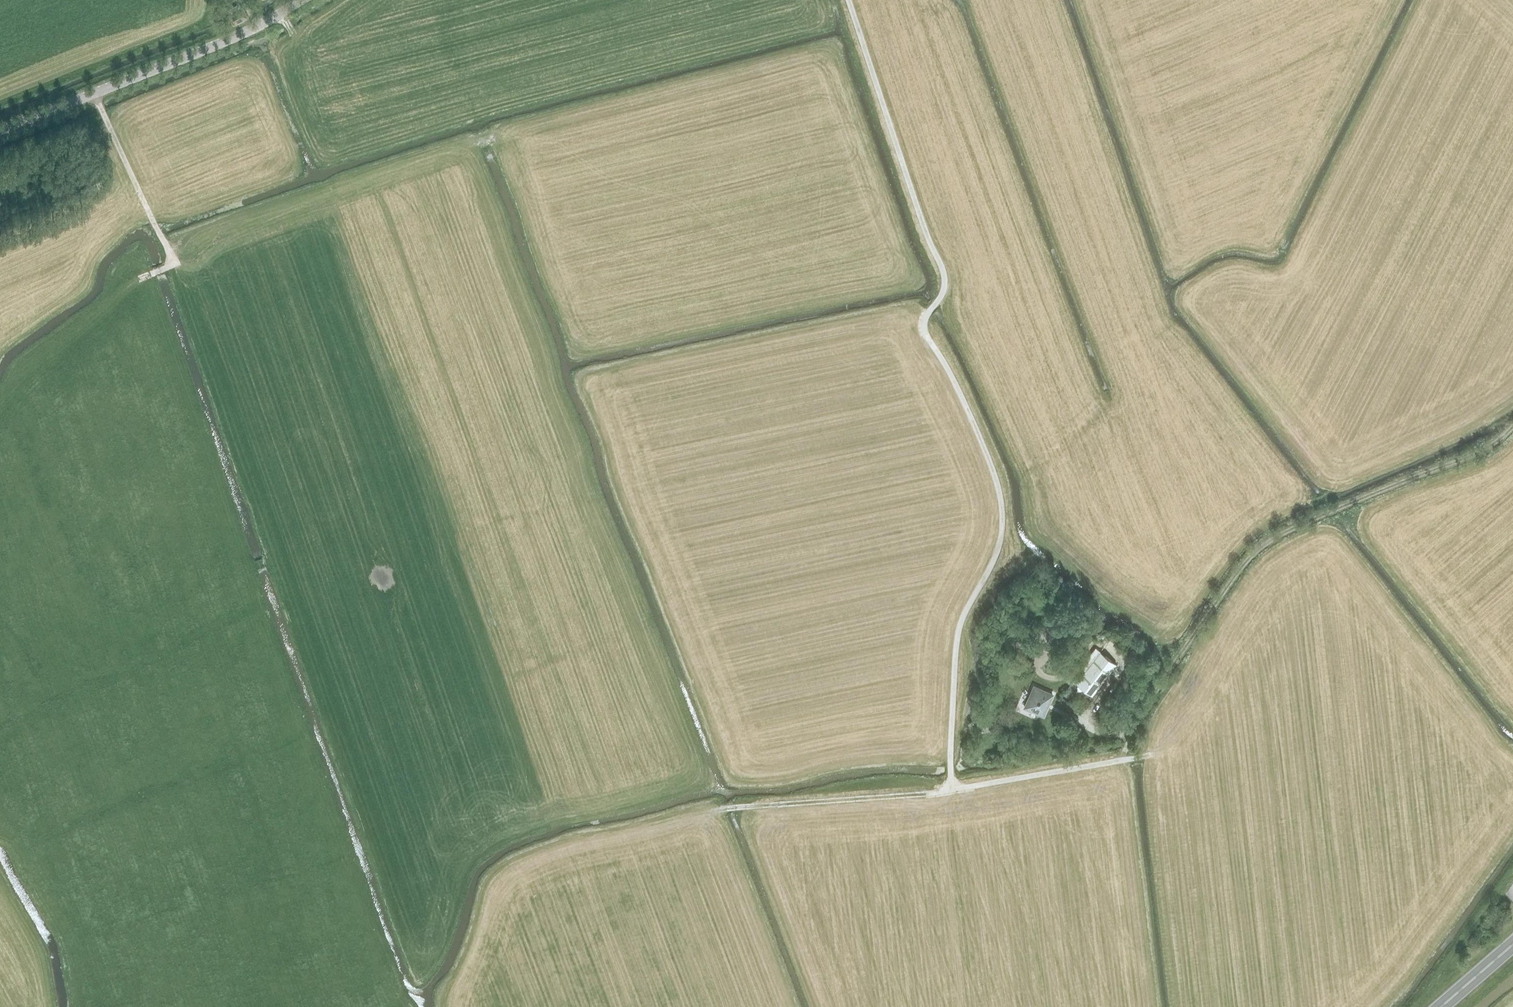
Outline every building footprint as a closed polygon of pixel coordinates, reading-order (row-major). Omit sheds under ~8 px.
[(1092,696),(1117,664),(1101,652),(1076,683),(1092,696)] [(1035,686),(1025,707),(1044,716),(1053,694),(1035,686)] [(1113,713),(1108,709),(1101,718),(1106,722),(1113,713)]
